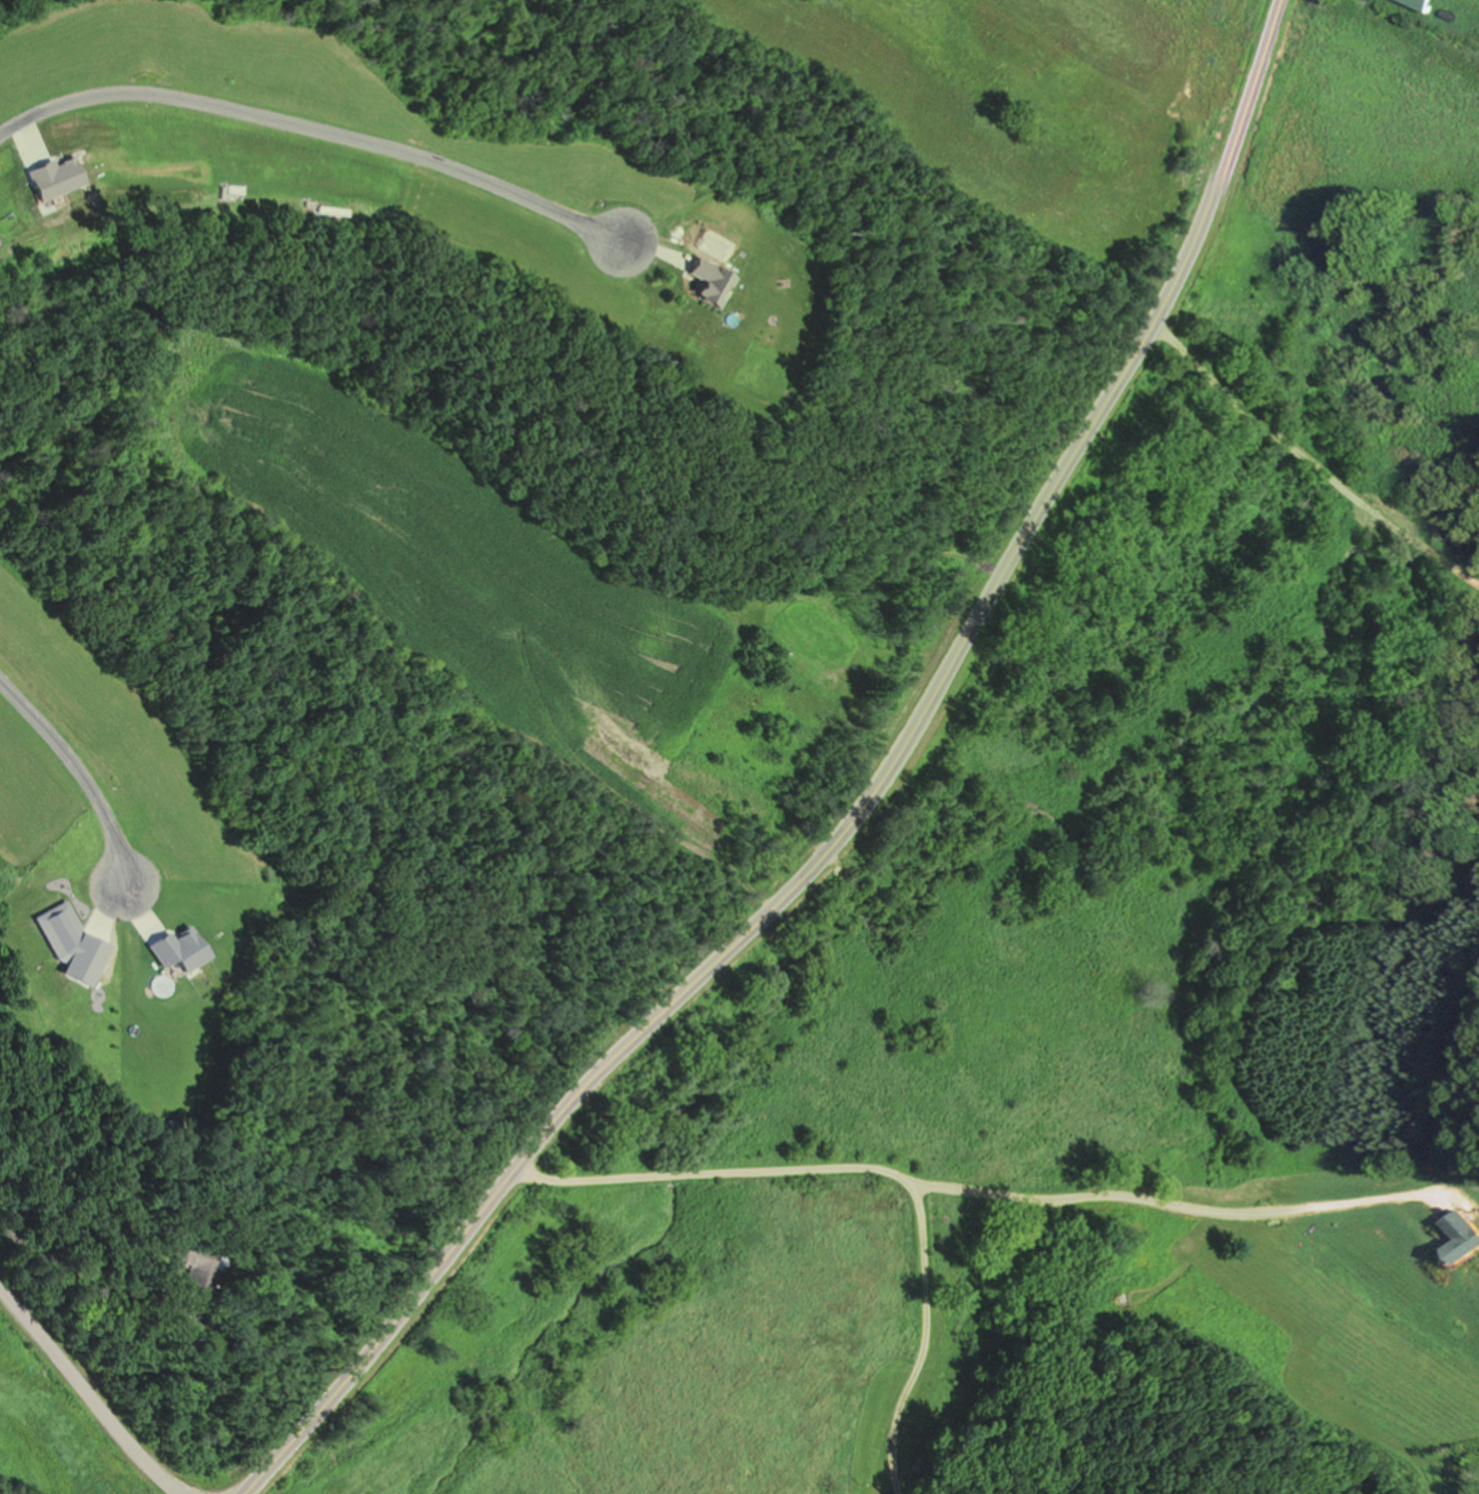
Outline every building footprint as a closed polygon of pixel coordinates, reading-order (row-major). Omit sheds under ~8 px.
[(198,1244),(181,1236),(170,1259),(187,1267),(198,1244)]
